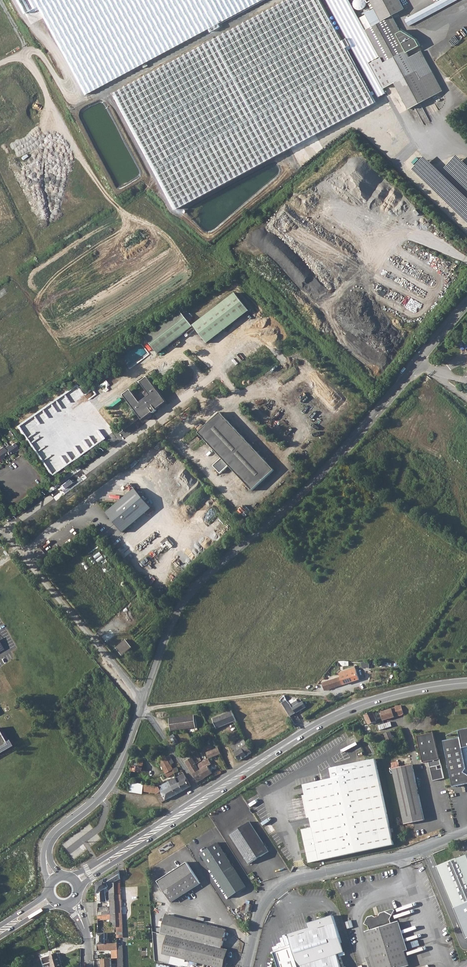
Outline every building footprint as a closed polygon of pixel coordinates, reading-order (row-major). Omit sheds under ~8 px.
[(26,13),(38,7),(86,95),(209,29),(211,32),(221,27),(219,23),(262,0),(19,0),(26,13)] [(176,209),(281,152),(280,150),(387,92),(370,61),(381,55),(350,0),(293,0),(220,40),(219,38),(114,96),(176,209)] [(382,21),(392,16),(404,9),(399,0),(371,0),(382,21)] [(406,19),(409,26),(458,0),(441,0),(406,19)] [(432,68),(431,66),(422,50),(410,56),(408,51),(420,45),(417,38),(402,29),(400,30),(392,16),(382,21),(367,29),(382,56),(371,62),(385,87),(396,81),(399,87),(401,90),(402,92),(410,108),(426,99),(433,96),(444,90),(432,68)] [(237,293),(194,324),(207,343),(250,312),(237,293)] [(145,338),(158,354),(192,327),(180,311),(145,338)] [(132,392),(125,397),(143,421),(153,413),(153,414),(157,411),(156,411),(167,403),(149,379),(142,384),(150,396),(141,404),(132,392)] [(221,413),(198,433),(221,458),(213,466),(220,474),(229,466),(252,492),(274,471),(221,413)] [(3,458),(2,457),(7,454),(8,455),(12,452),(13,453),(18,450),(14,444),(9,447),(8,445),(4,449),(3,447),(0,449),(0,461),(3,458)] [(106,513),(123,533),(151,509),(134,489),(106,513)] [(126,640),(116,649),(122,656),(132,648),(126,640)] [(342,677),(329,681),(332,689),(361,680),(357,670),(352,672),(352,675),(348,676),(342,677)] [(279,695),(276,700),(291,718),(306,707),(303,704),(304,704),(302,702),(300,704),(297,701),(291,706),(285,700),(280,695),(279,695)] [(396,707),(381,712),(383,720),(404,714),(401,706),(395,706),(396,707)] [(236,722),(229,711),(211,721),(217,729),(231,721),(233,724),(236,722)] [(377,720),(372,711),(364,715),(368,724),(377,720)] [(191,715),(179,717),(180,728),(182,729),(192,728),(191,715)] [(179,717),(167,717),(168,731),(182,729),(180,728),(179,717)] [(398,720),(379,725),(380,730),(392,726),(391,725),(399,723),(398,720)] [(459,730),(460,736),(444,740),(453,786),(466,783),(466,729),(459,730)] [(390,731),(384,734),(390,747),(396,744),(393,737),(394,737),(393,735),(392,735),(390,731)] [(434,732),(418,735),(424,762),(429,761),(431,767),(442,764),(440,758),(434,732)] [(254,753),(245,739),(233,745),(241,759),(254,753)] [(220,748),(208,751),(210,758),(222,754),(220,748)] [(159,762),(163,769),(171,765),(171,764),(166,755),(155,761),(157,764),(159,762)] [(193,759),(186,764),(198,782),(205,777),(197,766),(195,764),(193,759)] [(303,829),(307,848),(309,848),(310,850),(307,851),(310,862),(358,852),(393,844),(376,759),(332,768),(334,778),(305,784),(313,827),(303,829)] [(132,776),(143,777),(144,765),(140,765),(141,760),(134,760),(132,776)] [(203,763),(197,766),(205,777),(212,772),(209,767),(212,765),(209,760),(203,764),(203,763)] [(412,764),(392,768),(404,824),(424,820),(412,764)] [(173,769),(165,774),(167,777),(168,778),(174,774),(175,773),(173,769)] [(176,777),(176,778),(179,783),(184,790),(191,786),(184,773),(176,777)] [(176,778),(169,781),(176,794),(184,790),(179,783),(176,778)] [(144,784),(143,791),(157,794),(161,791),(163,796),(158,798),(161,803),(168,799),(176,794),(169,781),(159,787),(144,784)] [(248,821),(229,834),(248,864),(268,851),(248,821)] [(217,842),(200,853),(229,898),(246,887),(217,842)] [(438,867),(455,909),(466,905),(466,856),(438,867)] [(186,862),(157,881),(170,902),(200,883),(186,862)] [(119,870),(97,884),(98,894),(105,889),(107,888),(109,887),(110,891),(109,891),(109,894),(115,893),(115,882),(120,879),(119,870)] [(105,889),(98,894),(98,902),(107,902),(106,894),(105,889)] [(109,906),(98,908),(98,916),(116,913),(116,901),(110,901),(111,908),(111,910),(109,910),(109,908),(109,906)] [(455,909),(465,939),(466,938),(466,905),(455,909)] [(364,924),(368,926),(370,931),(365,932),(376,966),(407,966),(409,966),(395,923),(391,924),(389,920),(391,916),(385,912),(380,914),(378,917),(375,918),(372,916),(367,917),(364,924)] [(116,913),(98,916),(98,919),(104,919),(105,920),(111,920),(111,926),(117,925),(116,913)] [(165,915),(163,925),(223,940),(226,930),(165,915)] [(332,915),(327,917),(329,925),(328,926),(337,955),(344,952),(332,915)] [(285,949),(291,966),(341,966),(337,955),(328,926),(329,925),(327,917),(307,923),(309,928),(309,931),(289,937),(292,947),(285,949)] [(163,925),(161,934),(166,935),(161,954),(215,966),(223,966),(227,951),(221,949),(223,940),(163,925)] [(99,933),(98,932),(98,945),(105,944),(109,943),(109,941),(105,941),(105,939),(107,939),(107,934),(105,934),(105,933),(99,933)] [(98,945),(98,951),(113,951),(113,953),(112,953),(112,958),(118,958),(118,946),(118,943),(109,943),(105,944),(98,945)] [(275,953),(279,966),(291,966),(285,949),(275,953)] [(49,956),(50,959),(49,960),(52,966),(62,966),(59,957),(57,953),(49,956)] [(100,959),(100,963),(101,963),(101,966),(112,966),(111,958),(100,959)]
